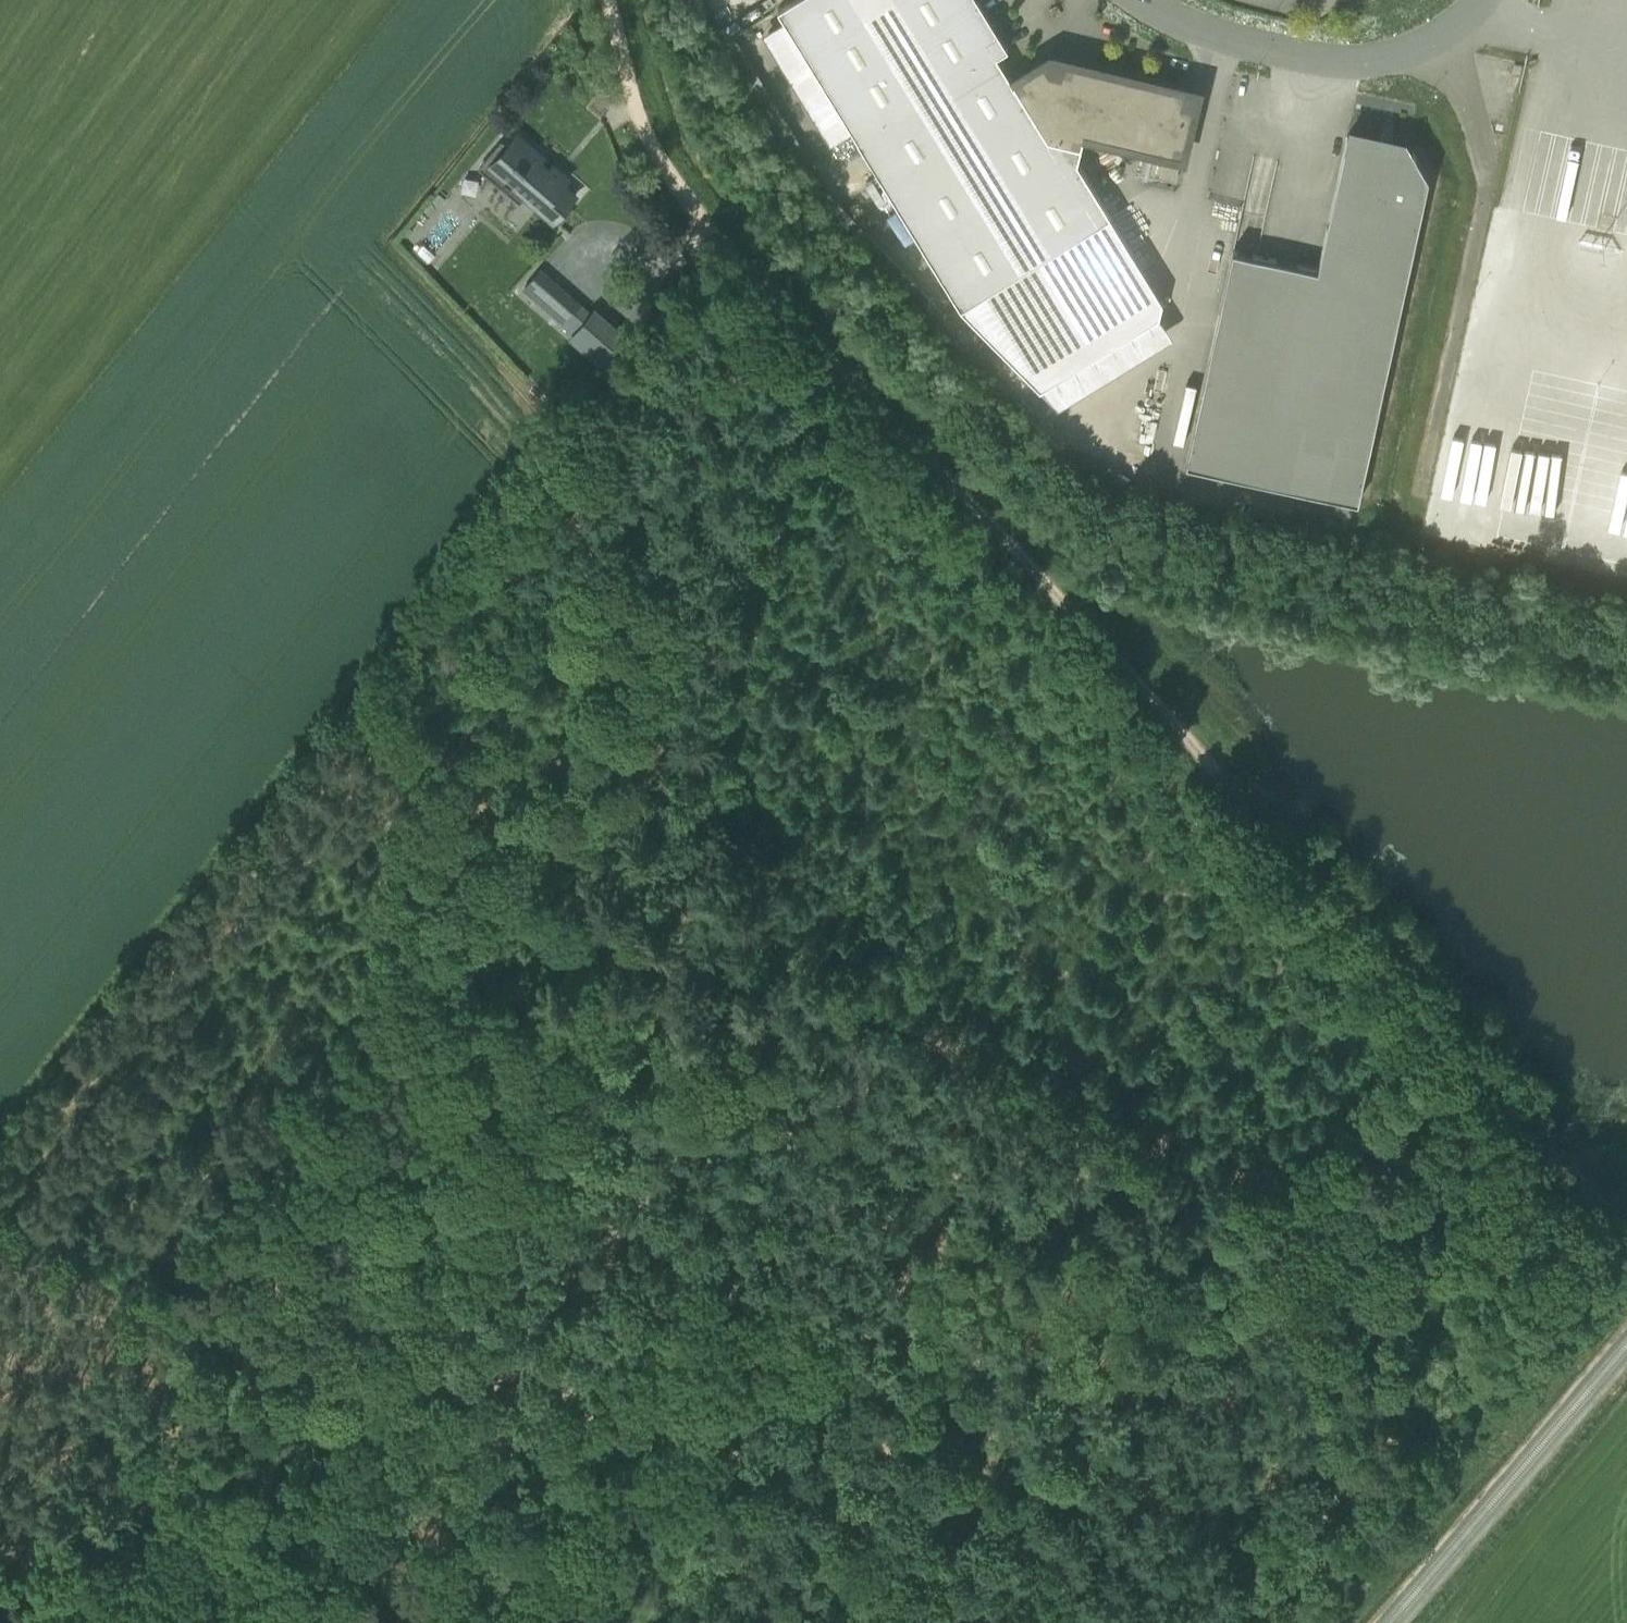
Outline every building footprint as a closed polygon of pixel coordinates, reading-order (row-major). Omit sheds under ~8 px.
[(1010,76),(997,54),(1008,47),(979,0),(791,0),(778,8),(785,19),(853,130),(858,138),(961,307),(1040,387),(1159,314),(1163,299),(1086,174),(1047,165),(1049,153),(1004,79),(1010,76)] [(1013,81),(1010,76),(1004,79),(1049,153),(1047,165),(1086,174),(1078,160),(1085,131),(1147,146),(1162,83),(1064,60),(1060,74),(1050,71),(1045,62),(1013,81)] [(1162,83),(1147,146),(1141,171),(1176,180),(1194,103),(1193,102),(1192,105),(1182,103),(1185,89),(1162,83)] [(1234,250),(1190,452),(1187,463),(1358,501),(1360,489),(1362,489),(1429,178),(1406,138),(1350,126),(1348,135),(1319,268),(1234,250)] [(498,170),(555,220),(575,197),(564,188),(570,181),(523,141),(498,170)] [(576,330),(581,334),(595,318),(590,314),(592,312),(540,267),(523,286),(575,331),(576,330)]
